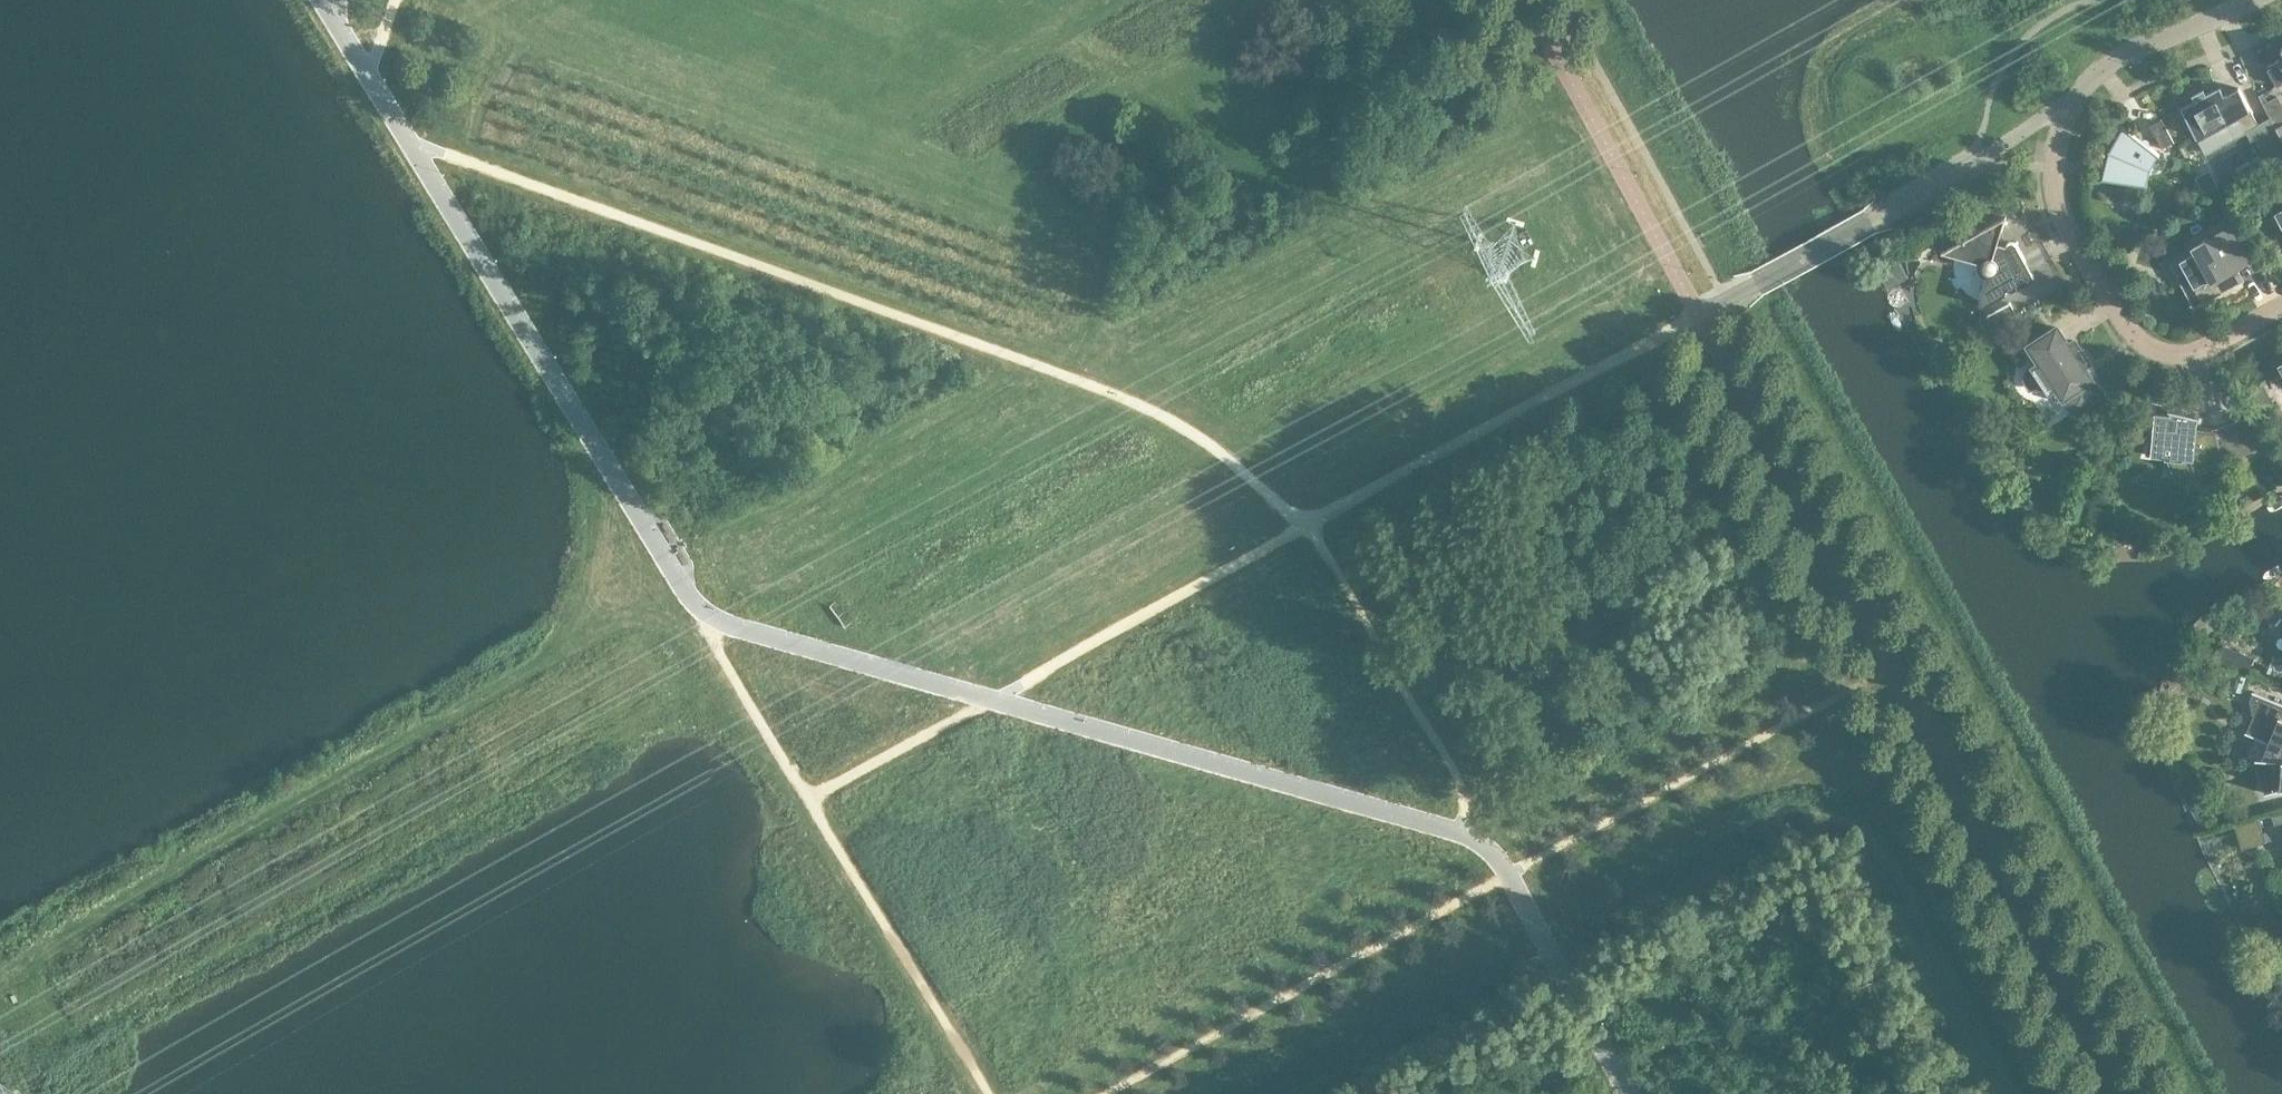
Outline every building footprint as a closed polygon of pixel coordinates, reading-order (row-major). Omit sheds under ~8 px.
[(2267,65),(2278,85),(2281,82),(2281,57),(2267,65)] [(2195,100),(2181,108),(2197,136),(2236,115),(2235,114),(2236,113),(2250,140),(2256,137),(2275,126),(2270,118),(2259,124),(2241,93),(2228,100),(2220,86),(2206,94),(2204,89),(2192,95),(2195,100)] [(2161,118),(2149,125),(2162,149),(2174,142),(2161,118)] [(2101,179),(2147,184),(2152,168),(2160,153),(2122,125),(2108,151),(2101,179)] [(2256,137),(2268,160),(2281,153),(2281,139),(2275,126),(2256,137)] [(2209,171),(2196,178),(2205,194),(2218,187),(2209,171)] [(2008,243),(2007,244),(2006,246),(1997,244),(2006,216),(1977,232),(1972,230),(1970,235),(1942,251),(1978,261),(1977,265),(1978,268),(1981,274),(1983,276),(1986,277),(1979,302),(1979,303),(1980,304),(1981,305),(1983,305),(1984,305),(2006,293),(2005,293),(2007,288),(2011,290),(2012,290),(2032,279),(2033,278),(2033,276),(2033,275),(2016,244),(2016,243),(2015,242),(2013,242),(2011,242),(2010,242),(2009,242),(2008,243)] [(2193,247),(2195,251),(2182,258),(2190,272),(2179,278),(2195,306),(2219,292),(2217,288),(2224,284),(2227,288),(2243,279),(2237,267),(2249,261),(2230,226),(2193,247)] [(2154,255),(2167,259),(2174,235),(2161,231),(2154,255)] [(1987,315),(1993,326),(2016,314),(2011,303),(1987,315)] [(2041,363),(2037,365),(2030,370),(2029,371),(2028,373),(2027,375),(2027,377),(2027,378),(2027,379),(2027,381),(2028,382),(2029,384),(2031,385),(2033,386),(2036,387),(2039,386),(2040,386),(2045,383),(2057,401),(2070,392),(2080,407),(2101,393),(2083,365),(2089,361),(2075,340),(2069,344),(2057,327),(2029,345),(2041,363)] [(2151,441),(2146,455),(2165,456),(2165,458),(2183,460),(2183,458),(2194,459),(2198,470),(2220,461),(2220,463),(2254,450),(2237,420),(2212,430),(2212,433),(2197,431),(2198,417),(2199,417),(2199,416),(2168,409),(2168,410),(2170,411),(2170,413),(2155,412),(2152,441),(2151,441)] [(2266,468),(2253,474),(2261,491),(2275,485),(2266,468)] [(2237,651),(2222,645),(2216,660),(2231,666),(2237,651)] [(2252,690),(2252,691),(2253,692),(2250,700),(2251,712),(2252,712),(2244,730),(2243,730),(2243,731),(2266,741),(2262,757),(2255,757),(2255,758),(2256,758),(2265,791),(2264,791),(2265,792),(2281,787),(2281,703),(2252,690)] [(2259,820),(2236,827),(2242,849),(2265,843),(2259,820)]
